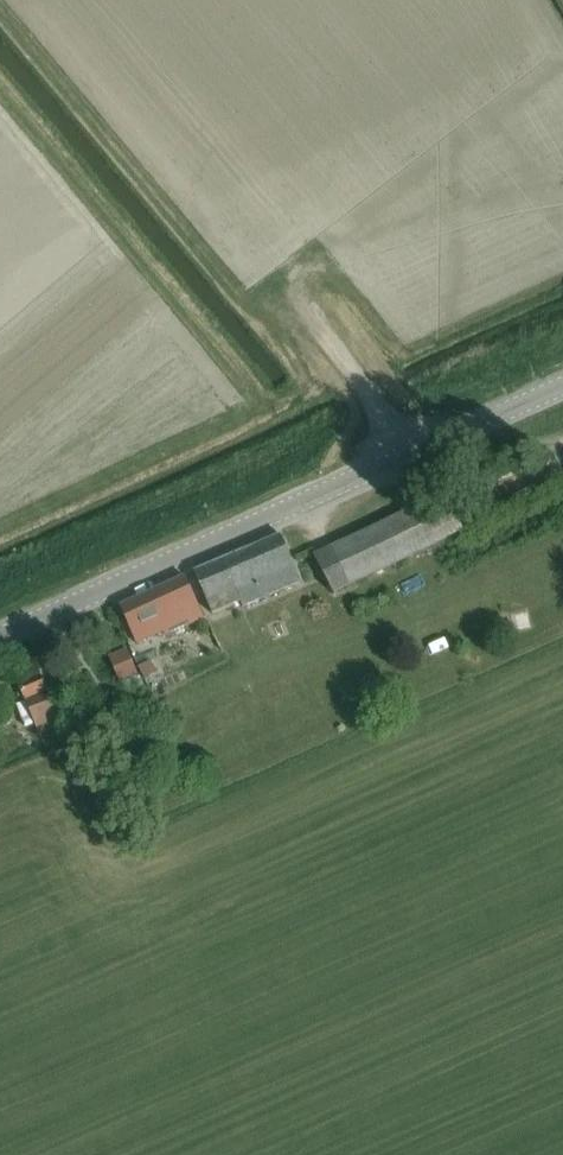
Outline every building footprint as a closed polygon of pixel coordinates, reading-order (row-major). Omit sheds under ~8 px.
[(333,594),(461,532),(452,513),(442,492),(314,554),(333,594)] [(240,608),(300,583),(289,555),(280,534),(193,570),(202,592),(211,615),(238,604),(240,608)] [(164,634),(203,617),(194,597),(185,575),(119,605),(129,626),(136,641),(162,630),(164,634)] [(119,681),(137,673),(124,647),(107,655),(119,681)] [(39,735),(57,728),(54,719),(59,717),(48,691),(59,686),(50,664),(16,678),(39,735)] [(63,711),(72,707),(66,691),(56,695),(63,711)]
